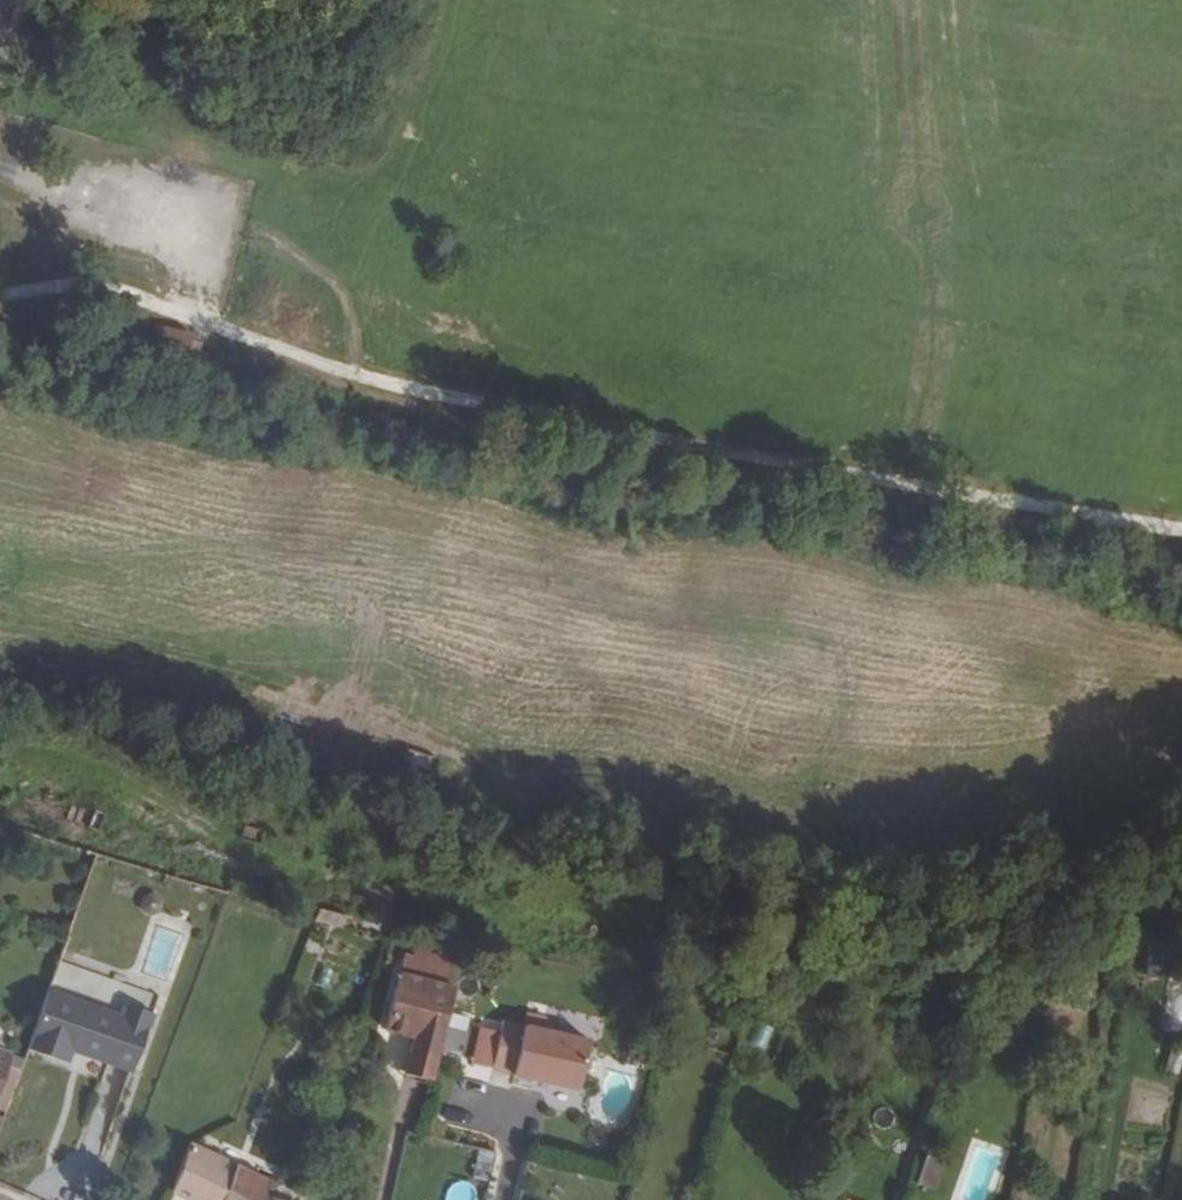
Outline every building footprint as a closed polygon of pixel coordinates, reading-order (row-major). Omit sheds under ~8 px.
[(1161,977),(1167,946),(1151,943),(1145,974),(1161,977)] [(452,984),(458,961),(410,949),(404,971),(452,984)] [(430,1073),(452,984),(404,971),(397,970),(383,1024),(411,1032),(402,1065),(430,1073)] [(31,1040),(128,1072),(146,1018),(50,986),(31,1040)] [(572,1081),(588,1032),(526,1011),(510,1060),(572,1081)] [(450,1027),(446,1049),(463,1053),(467,1030),(450,1027)] [(22,1061),(5,1055),(0,1070),(0,1114),(2,1115),(22,1061)] [(207,1179),(216,1157),(190,1145),(181,1169),(207,1179)] [(216,1157),(207,1179),(181,1169),(172,1193),(187,1199),(259,1199),(262,1194),(269,1178),(216,1157)] [(273,1199),(280,1183),(269,1178),(262,1194),(273,1199)]
